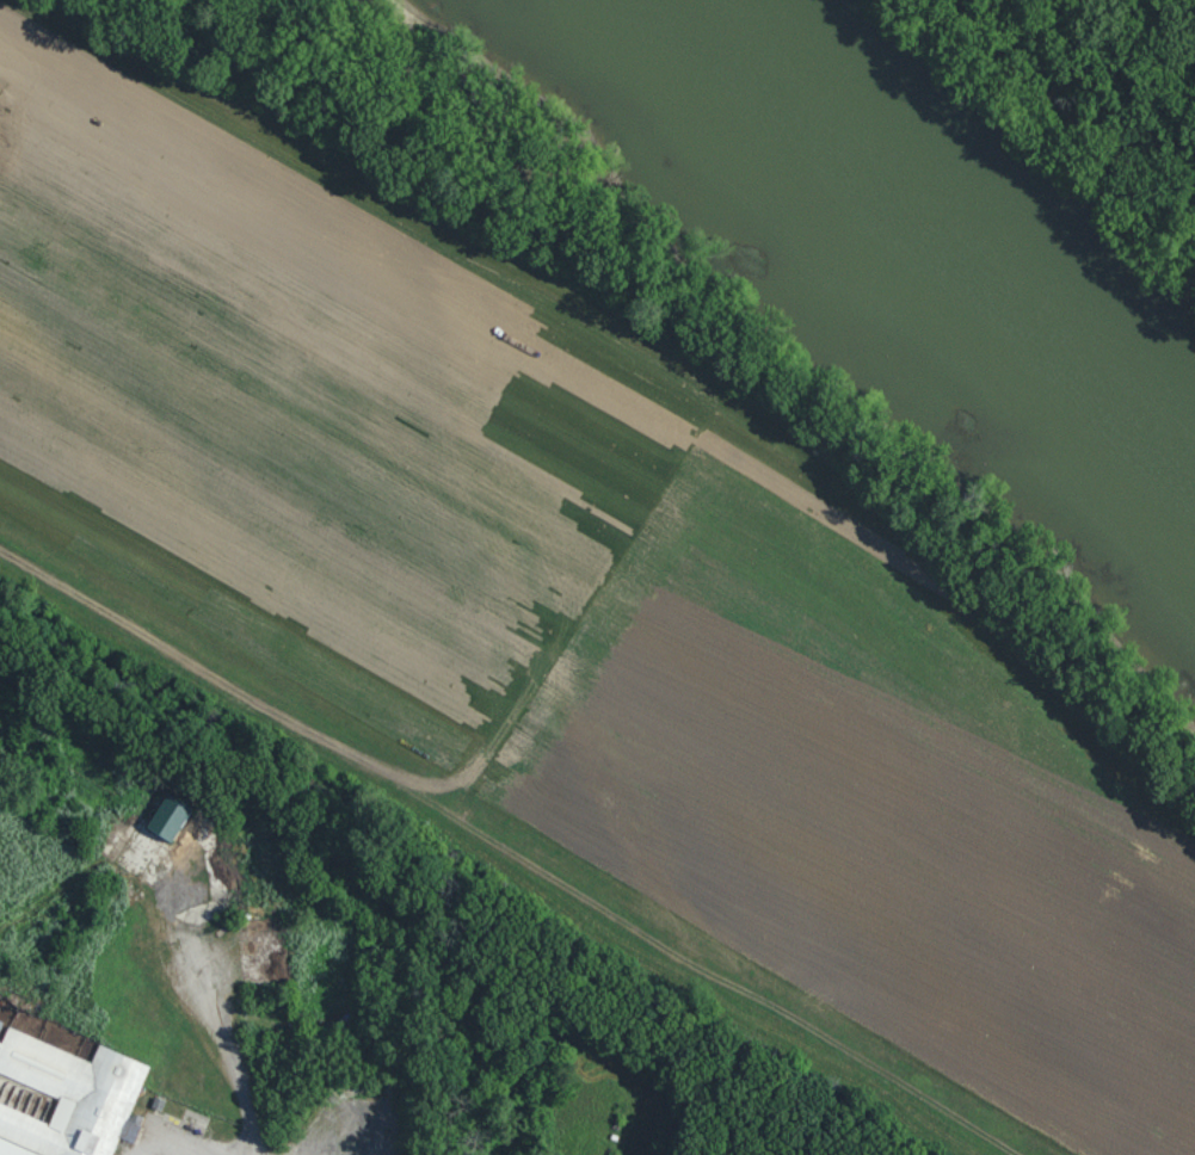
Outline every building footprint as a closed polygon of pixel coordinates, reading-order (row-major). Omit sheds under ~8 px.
[(147,827),(172,842),(193,808),(168,792),(147,827)] [(14,1025),(20,1027),(22,1019),(32,1022),(34,1014),(19,1009),(14,1025)] [(98,1045),(93,1060),(7,1029),(2,1042),(0,1042),(0,1075),(60,1097),(50,1122),(0,1104),(0,1154),(110,1154),(116,1137),(134,1143),(143,1118),(131,1114),(149,1064),(98,1045)]
